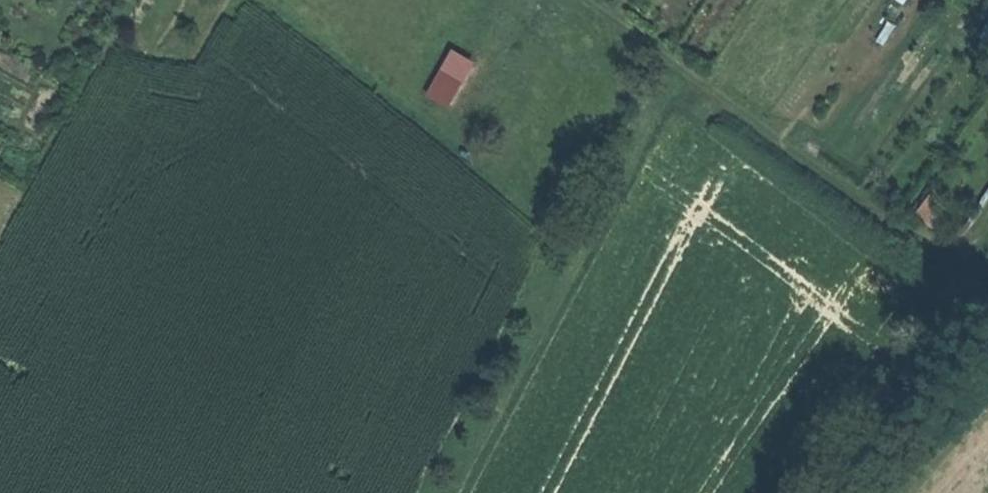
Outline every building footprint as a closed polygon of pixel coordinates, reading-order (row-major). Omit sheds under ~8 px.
[(452,107),(480,60),(455,46),(428,93),(452,107)]
